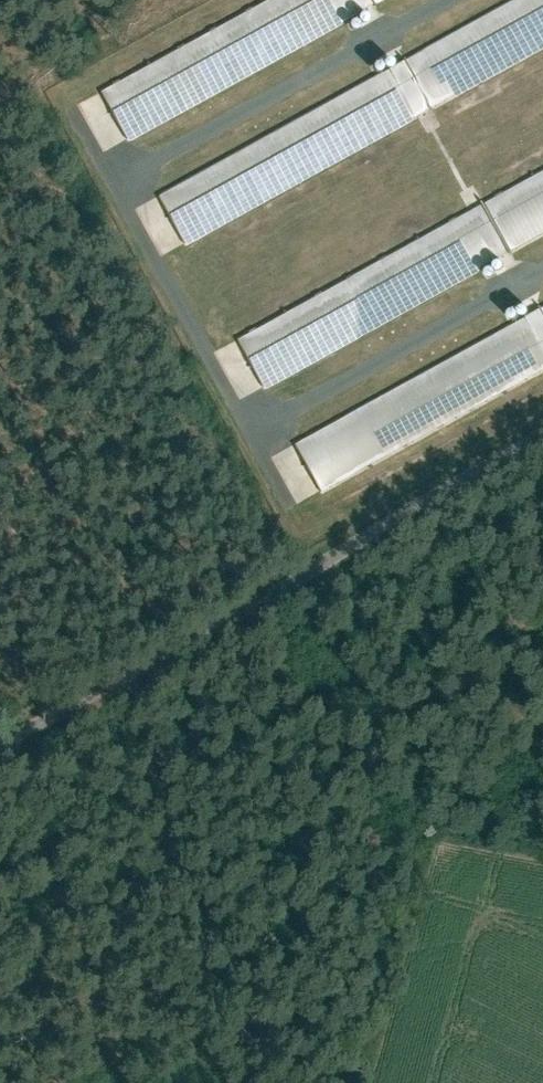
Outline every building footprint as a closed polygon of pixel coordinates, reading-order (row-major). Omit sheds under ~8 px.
[(99,90),(127,141),(381,0),(261,0),(99,90)] [(154,194),(182,246),(542,49),(542,0),(510,0),(154,194)] [(235,333),(263,386),(542,236),(542,168),(235,333)] [(290,440),(318,491),(542,368),(542,302),(290,440)]
